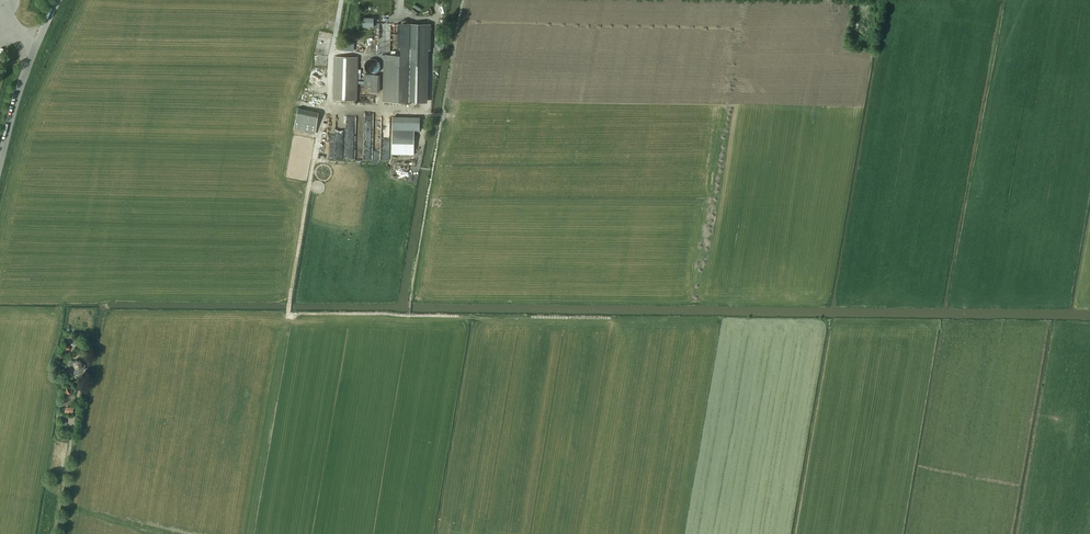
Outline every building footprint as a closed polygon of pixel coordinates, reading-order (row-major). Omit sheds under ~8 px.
[(374,18),(364,18),(364,26),(372,26),(374,26),(374,23),(374,18)] [(385,55),(384,102),(428,102),(429,50),(431,50),(431,24),(374,23),(374,26),(372,26),(372,28),(379,29),(378,55),(385,55)] [(335,56),(333,100),(357,100),(358,57),(335,56)] [(324,148),(324,158),(381,159),(381,150),(376,150),(376,148),(372,148),(373,117),(346,116),(346,128),(335,127),(334,142),(329,141),(329,148),(324,148)] [(414,144),(415,131),(420,131),(420,117),(393,117),(393,144),(414,144)] [(294,129),(315,133),(317,123),(295,119),(294,129)] [(79,373),(84,370),(85,363),(83,363),(81,360),(76,359),(73,361),(72,365),(75,369),(74,374),(79,374),(79,373)]
